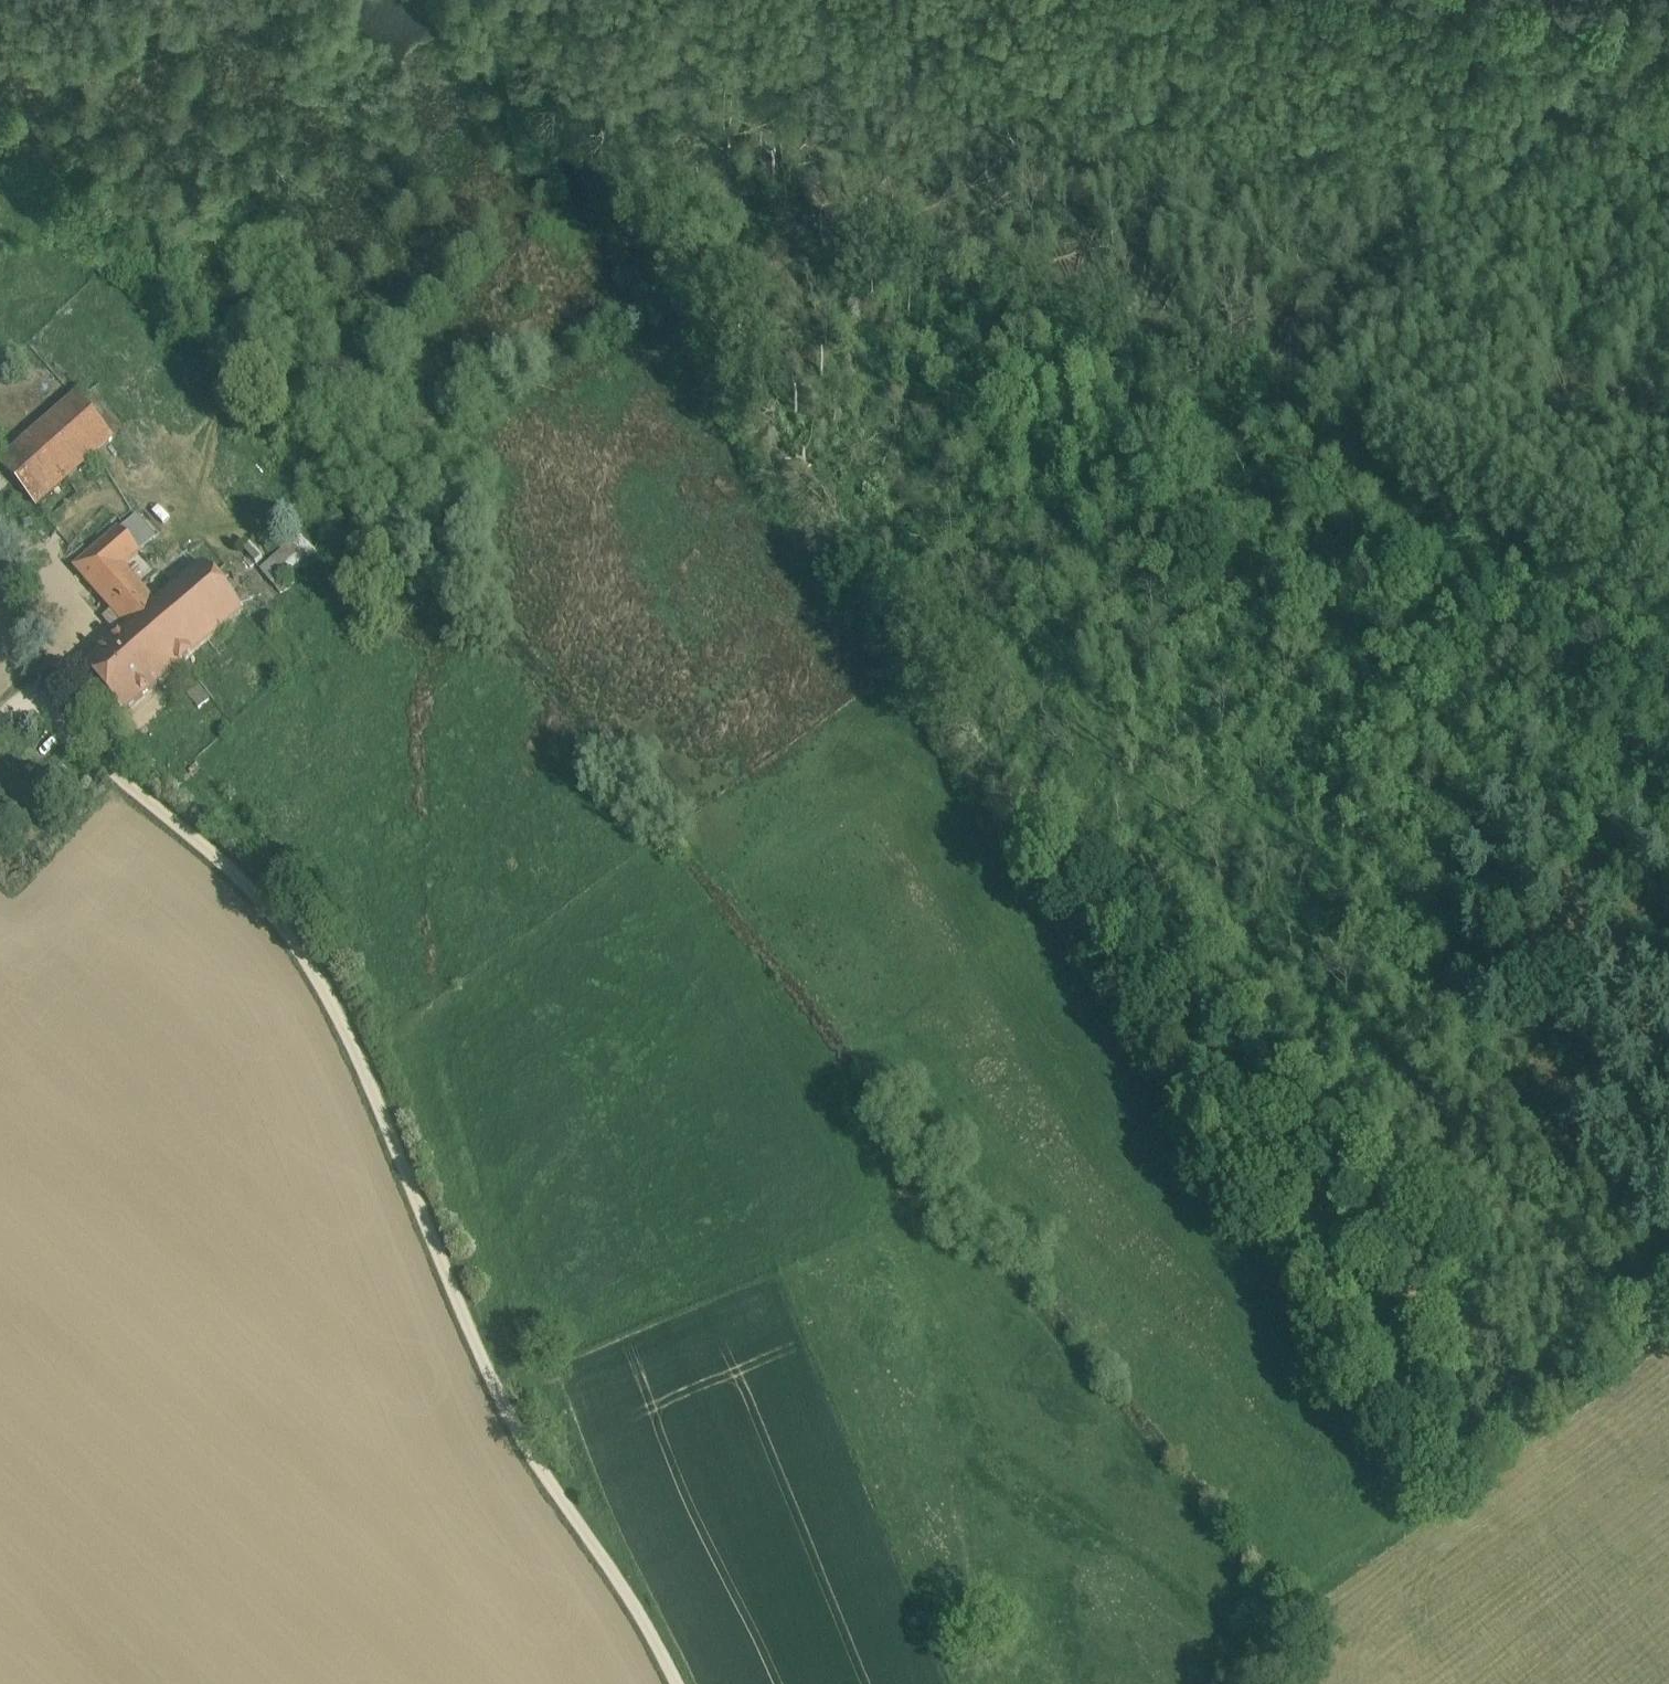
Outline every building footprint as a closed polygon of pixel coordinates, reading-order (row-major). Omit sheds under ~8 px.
[(113,440),(77,399),(1,466),(37,508),(113,440)] [(156,604),(124,567),(142,553),(122,529),(75,569),(127,629),(120,635),(162,683),(244,613),(203,565),(156,604)] [(294,545),(262,572),(281,595),(300,579),(293,571),(307,560),(294,545)] [(162,683),(120,635),(83,667),(124,715),(162,683)] [(210,701),(200,687),(189,695),(200,709),(210,701)] [(38,836),(24,824),(18,831),(32,843),(38,836)]
